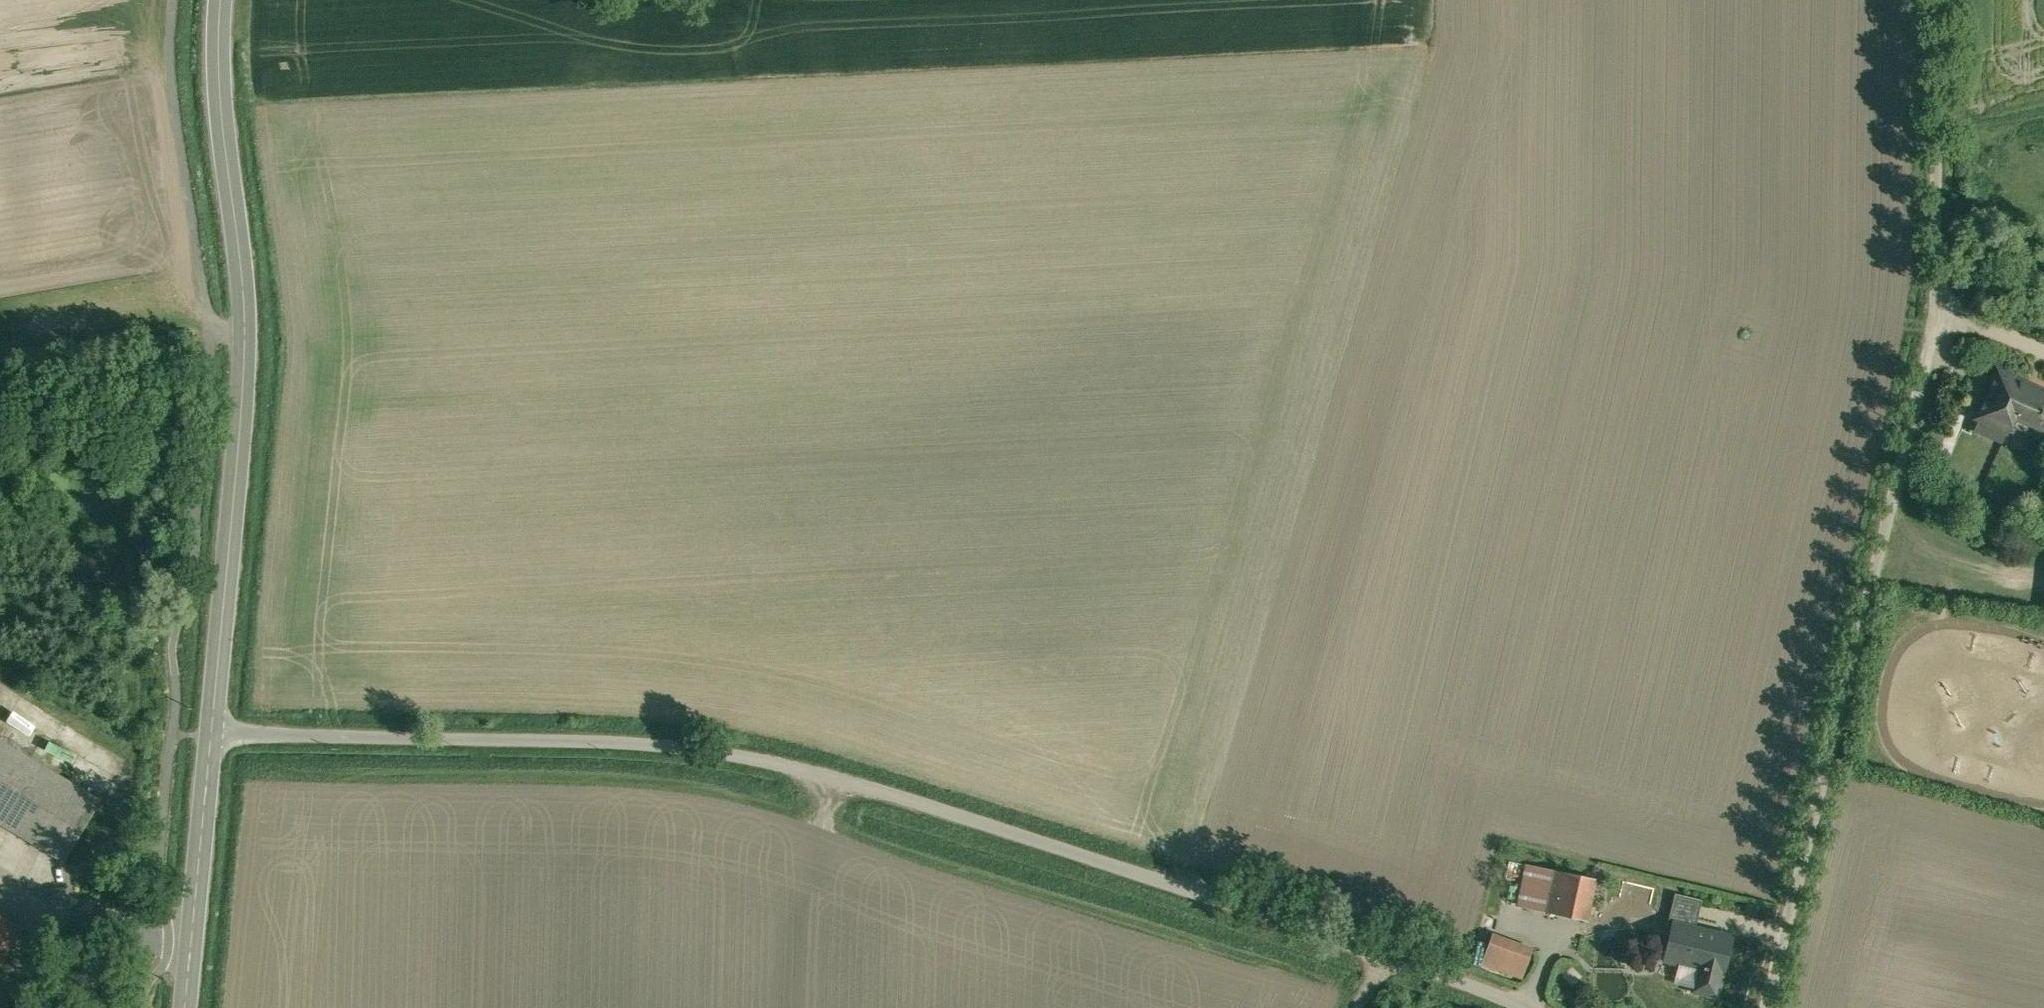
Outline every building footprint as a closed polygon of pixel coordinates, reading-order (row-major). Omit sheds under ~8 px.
[(1998,371),(1977,417),(2007,431),(2011,422),(2043,436),(2043,392),(1998,371)] [(64,861),(101,800),(0,739),(0,822),(64,861)] [(1595,879),(1551,870),(1543,910),(1587,919),(1595,879)] [(1702,899),(1675,893),(1668,923),(1673,924),(1674,922),(1695,928),(1702,899)] [(0,914),(0,968),(24,928),(0,914)] [(1673,924),(1665,959),(1698,968),(1693,990),(1717,996),(1731,936),(1695,928),(1674,922),(1673,924)] [(1528,978),(1537,944),(1494,932),(1485,966),(1528,978)]
